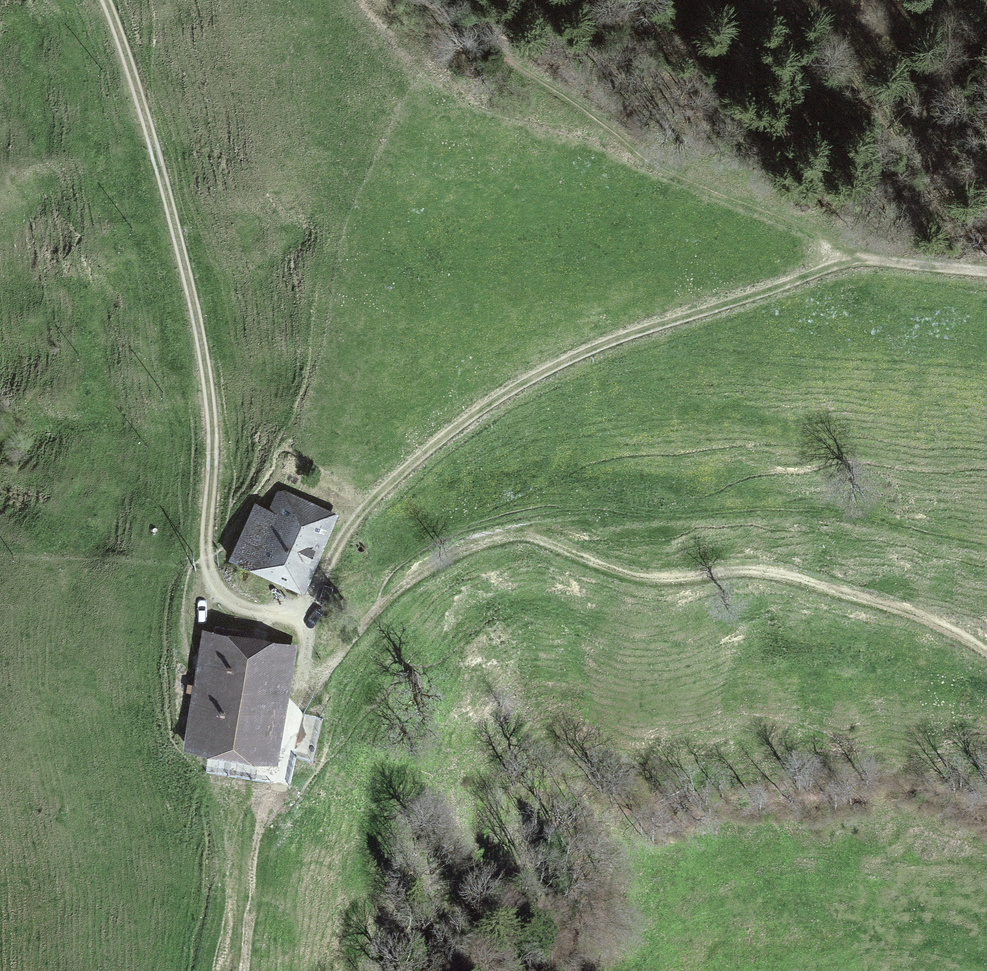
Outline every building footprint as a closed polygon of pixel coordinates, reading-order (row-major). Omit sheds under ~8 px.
[(239,526),(260,536),(251,554),(301,578),(331,515),(281,491),(275,504),(254,494),(239,526)] [(265,756),(282,646),(247,641),(249,632),(211,626),(203,678),(191,676),(181,743),(265,756)]
